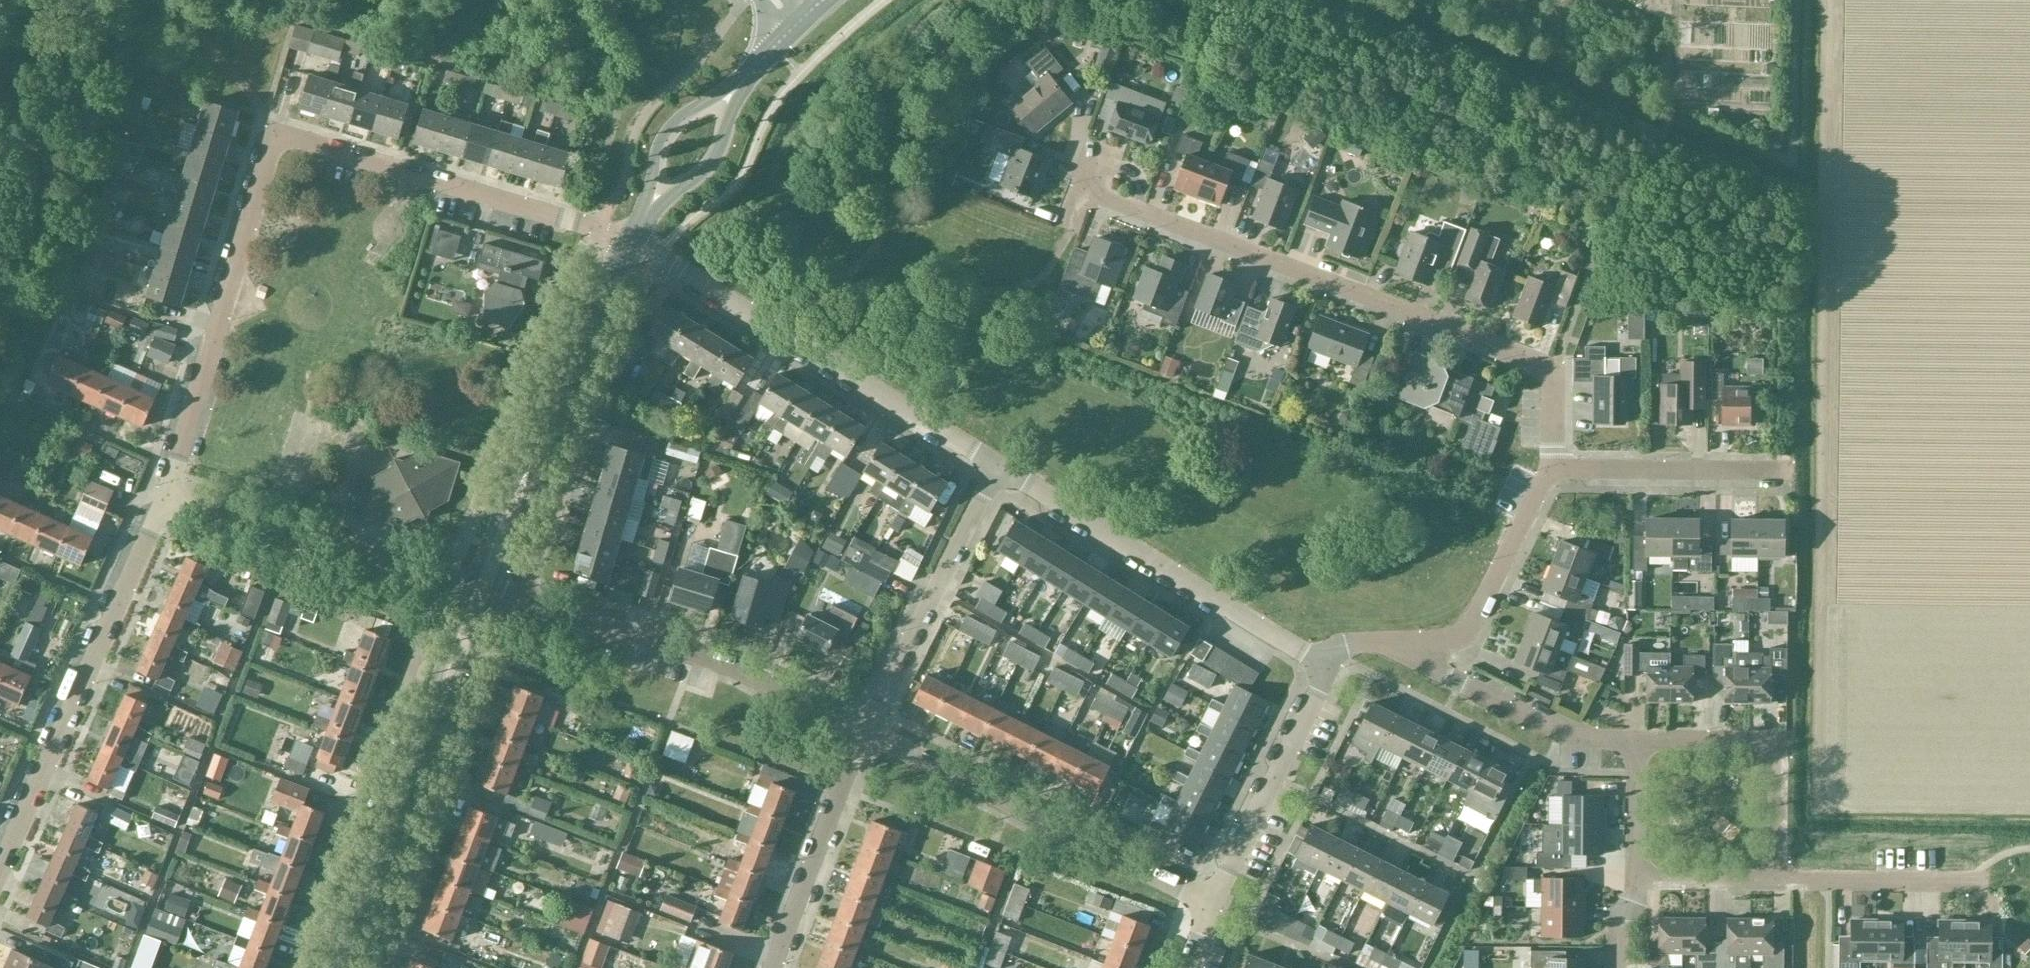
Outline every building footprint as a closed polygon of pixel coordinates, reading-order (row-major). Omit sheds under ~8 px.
[(296,25),(289,48),(308,53),(307,54),(331,61),(337,63),(344,40),(296,25)] [(359,56),(362,45),(348,41),(345,52),(359,56)] [(1033,132),(1070,102),(1051,79),(1063,69),(1045,48),(1026,63),(1041,82),(1012,106),(1033,132)] [(393,67),(396,55),(381,51),(378,63),(393,67)] [(407,71),(411,59),(396,55),(393,67),(407,71)] [(310,76),(300,110),(326,117),(335,84),(339,68),(341,64),(337,63),(331,61),(330,65),(326,81),(310,76)] [(458,87),(462,75),(447,71),(443,82),(458,87)] [(359,90),(363,75),(354,72),(350,88),(335,84),(326,117),(350,124),(359,90)] [(473,91),(476,79),(462,75),(458,87),(473,91)] [(1149,145),(1160,117),(1165,103),(1111,84),(1098,119),(1111,123),(1108,130),(1149,145)] [(506,102),(510,90),(497,87),(494,98),(506,102)] [(128,108),(139,111),(144,93),(134,90),(128,108)] [(374,131),(384,97),(359,90),(350,124),(374,131)] [(521,106),(524,94),(510,90),(506,102),(521,106)] [(384,97),(374,131),(399,138),(409,104),(384,97)] [(555,116),(558,104),(543,100),(540,112),(555,116)] [(231,138),(239,113),(206,102),(198,128),(231,138)] [(569,120),(573,108),(558,104),(555,116),(569,120)] [(135,123),(139,111),(128,108),(125,119),(135,123)] [(440,150),(450,117),(424,109),(415,142),(440,150)] [(464,157),(473,123),(450,117),(440,150),(464,157)] [(488,164),(498,131),(473,123),(464,157),(488,164)] [(225,160),(231,138),(198,128),(191,151),(225,160)] [(536,179),(546,145),(545,145),(549,133),(537,129),(533,141),(522,138),(513,172),(536,179)] [(1034,198),(1048,160),(1020,150),(1024,139),(998,129),(990,149),(1013,158),(1002,186),(1034,198)] [(513,172),(522,138),(498,131),(488,164),(513,172)] [(1196,197),(1209,163),(1196,159),(1202,143),(1181,135),(1175,152),(1186,156),(1174,189),(1196,197)] [(115,154),(125,157),(129,142),(119,139),(115,154)] [(560,186),(570,152),(546,145),(536,179),(560,186)] [(217,185),(225,160),(191,151),(183,175),(217,185)] [(1239,187),(1249,160),(1228,153),(1222,168),(1209,163),(1196,197),(1219,206),(1227,183),(1239,187)] [(121,171),(125,157),(115,154),(110,168),(121,171)] [(1260,159),(1250,185),(1264,191),(1253,218),(1283,230),(1298,191),(1269,180),(1275,165),(1260,159)] [(210,209),(217,185),(183,175),(176,199),(210,209)] [(101,202),(111,206),(115,190),(105,187),(101,202)] [(1326,246),(1358,258),(1375,213),(1343,201),(1341,208),(1314,198),(1304,224),(1331,234),(1326,246)] [(203,234),(210,209),(176,199),(169,223),(203,234)] [(107,220),(111,206),(101,202),(96,216),(107,220)] [(1427,284),(1434,267),(1438,264),(1451,269),(1466,230),(1444,222),(1439,236),(1430,232),(1426,234),(1425,238),(1412,233),(1407,245),(1404,244),(1399,245),(1396,253),(1398,257),(1402,258),(1397,273),(1427,284)] [(196,257),(203,234),(169,223),(162,247),(196,257)] [(1464,298),(1491,308),(1505,271),(1490,265),(1499,240),(1471,229),(1458,263),(1470,267),(1464,282),(1470,284),(1464,298)] [(458,247),(461,237),(439,230),(431,254),(442,257),(458,247)] [(86,251),(96,254),(101,239),(90,236),(86,251)] [(1084,270),(1069,264),(1060,289),(1094,302),(1101,283),(1111,287),(1126,250),(1096,238),(1084,270)] [(538,281),(544,263),(484,244),(478,263),(501,270),(497,284),(495,283),(484,293),(484,321),(510,329),(524,306),(521,291),(519,291),(523,277),(538,281)] [(188,281),(196,257),(162,247),(154,271),(188,281)] [(92,268),(96,254),(86,251),(82,265),(92,268)] [(1175,328),(1188,292),(1177,288),(1185,266),(1164,257),(1158,273),(1146,269),(1134,299),(1145,303),(1142,310),(1162,318),(1161,322),(1175,328)] [(181,306),(188,281),(154,271),(147,296),(181,306)] [(1565,309),(1577,277),(1562,271),(1555,288),(1528,278),(1514,317),(1541,327),(1550,303),(1565,309)] [(1230,298),(1235,285),(1209,275),(1196,308),(1222,318),(1221,321),(1235,327),(1244,303),(1230,298)] [(77,285),(74,295),(91,299),(94,289),(77,285)] [(1280,348),(1296,307),(1272,298),(1267,310),(1262,312),(1247,307),(1233,344),(1257,353),(1273,345),(1280,348)] [(671,347),(688,319),(667,306),(652,330),(647,327),(637,344),(651,353),(659,339),(671,347)] [(1362,388),(1373,358),(1361,353),(1368,335),(1320,317),(1308,350),(1355,367),(1349,383),(1362,388)] [(693,360),(710,332),(688,319),(671,347),(663,360),(673,366),(681,353),(693,360)] [(174,341),(176,333),(177,330),(153,324),(151,335),(174,341)] [(138,350),(140,334),(125,332),(123,347),(138,350)] [(714,373),(732,345),(710,332),(693,360),(685,373),(694,379),(702,366),(713,372),(714,373)] [(156,338),(148,354),(169,363),(176,346),(156,338)] [(753,359),(732,345),(714,373),(713,372),(705,386),(715,393),(723,378),(736,386),(753,359)] [(72,396),(84,368),(89,357),(65,346),(48,385),(72,396)] [(1573,359),(1573,383),(1594,383),(1594,424),(1623,424),(1623,408),(1631,408),(1631,378),(1604,378),(1605,359),(1605,347),(1585,347),(1585,359),(1573,359)] [(605,377),(617,383),(630,357),(619,351),(605,377)] [(1412,358),(1398,396),(1411,401),(1410,404),(1424,409),(1438,403),(1450,407),(1456,421),(1469,426),(1459,454),(1487,465),(1500,428),(1482,421),(1495,386),(1487,383),(1488,380),(1474,375),(1460,381),(1448,377),(1442,363),(1427,357),(1425,363),(1412,358)] [(1662,376),(1662,424),(1690,425),(1690,408),(1704,408),(1704,363),(1681,362),(1681,376),(1662,376)] [(95,406),(108,378),(84,368),(72,396),(95,406)] [(774,429),(799,388),(777,374),(763,397),(753,391),(730,429),(740,435),(753,414),(766,422),(765,424),(774,429)] [(1723,389),(1723,374),(1708,374),(1708,400),(1723,400),(1722,425),(1752,425),(1752,414),(1749,414),(1749,389),(1723,389)] [(156,399),(141,393),(147,379),(137,375),(131,389),(132,389),(119,417),(144,427),(156,399)] [(132,389),(131,389),(108,378),(95,406),(119,417),(132,389)] [(803,430),(821,401),(799,388),(774,429),(782,435),(790,422),(803,430)] [(719,414),(727,420),(729,421),(744,396),(734,389),(719,414)] [(669,397),(668,396),(656,390),(651,401),(663,408),(669,397)] [(682,404),(681,404),(669,397),(663,408),(677,415),(682,404)] [(842,414),(821,401),(803,430),(816,438),(808,451),(800,462),(809,468),(817,456),(842,414)] [(847,457),(864,428),(842,414),(817,456),(825,461),(833,448),(847,457)] [(767,432),(757,449),(772,458),(782,441),(767,432)] [(718,434),(709,454),(727,462),(736,441),(718,434)] [(878,498),(904,456),(882,443),(864,472),(877,480),(870,493),(878,498)] [(638,478),(647,481),(654,459),(611,446),(605,468),(638,478)] [(11,478),(22,454),(5,447),(0,459),(0,477),(9,482),(11,478)] [(698,455),(675,448),(671,460),(694,467),(698,455)] [(347,511),(400,527),(418,517),(427,520),(430,511),(448,501),(460,464),(422,452),(404,462),(395,459),(392,468),(374,478),(359,473),(347,511)] [(904,456),(878,498),(891,506),(888,511),(897,516),(925,469),(904,456)] [(46,487),(57,464),(45,459),(35,481),(46,487)] [(838,494),(853,469),(843,463),(826,491),(838,494)] [(632,499),(638,478),(605,468),(598,489),(632,499)] [(838,494),(848,497),(849,497),(863,476),(853,469),(838,494)] [(947,483),(925,469),(897,516),(890,527),(897,532),(905,520),(906,521),(908,517),(916,504),(929,512),(947,483)] [(90,482),(80,505),(103,515),(113,492),(90,482)] [(769,488),(761,502),(784,513),(791,499),(769,488)] [(625,519),(632,499),(598,489),(592,509),(625,519)] [(681,502),(672,499),(663,496),(660,507),(668,509),(678,512),(681,502)] [(23,507),(0,497),(0,529),(10,534),(23,507)] [(34,544),(46,517),(23,507),(10,534),(34,544)] [(619,540),(625,519),(592,509),(586,530),(619,540)] [(675,523),(678,512),(668,509),(665,520),(675,523)] [(81,565),(93,538),(100,524),(76,513),(70,528),(58,555),(81,565)] [(58,555),(70,528),(46,517),(34,544),(58,555)] [(1672,555),(1672,520),(1646,520),(1646,547),(1633,547),(1633,571),(1646,571),(1646,555),(1672,555)] [(1672,572),(1711,572),(1711,547),(1698,547),(1698,520),(1672,520),(1672,555),(1672,572)] [(1020,565),(1039,535),(1016,521),(997,551),(1020,565)] [(1757,556),(1758,521),(1732,521),(1731,546),(1719,546),(1719,555),(1731,556),(1757,556)] [(1758,521),(1757,556),(1783,557),(1784,521),(1758,521)] [(613,561),(619,540),(586,530),(580,551),(613,561)] [(1042,578),(1060,548),(1039,535),(1020,565),(1042,578)] [(1552,566),(1584,578),(1593,554),(1609,560),(1613,548),(1590,539),(1586,551),(1561,541),(1552,566)] [(656,551),(666,554),(669,543),(659,540),(656,551)] [(849,546),(841,561),(885,582),(891,571),(869,561),(871,557),(849,546)] [(1063,591),(1082,561),(1060,548),(1042,578),(1063,591)] [(702,576),(679,569),(670,601),(708,612),(718,582),(729,585),(737,557),(710,549),(702,576)] [(607,582),(613,561),(580,551),(574,572),(607,582)] [(663,564),(666,554),(656,551),(653,562),(663,564)] [(869,561),(891,571),(895,573),(900,562),(875,551),(871,557),(869,561)] [(214,593),(201,583),(208,567),(187,557),(174,588),(194,597),(193,599),(208,606),(210,602),(224,609),(228,599),(214,593)] [(1085,604),(1103,575),(1082,561),(1063,591),(1085,604)] [(1579,592),(1584,578),(1552,566),(1542,590),(1567,600),(1563,611),(1586,620),(1592,603),(1587,596),(1579,592)] [(646,570),(639,595),(653,599),(660,575),(646,570)] [(1106,618),(1124,588),(1103,575),(1085,604),(1106,618)] [(760,628),(764,616),(779,620),(790,581),(774,577),(772,585),(744,576),(731,619),(734,620),(733,623),(747,627),(748,624),(760,628)] [(1002,592),(990,586),(984,582),(976,596),(981,599),(976,608),(989,616),(995,606),(996,603),(1002,592)] [(42,585),(30,602),(39,610),(52,592),(42,585)] [(264,592),(249,586),(240,614),(255,620),(264,592)] [(186,617),(193,599),(194,597),(174,588),(162,615),(182,625),(181,628),(195,635),(200,625),(186,617)] [(1128,631),(1146,601),(1124,588),(1106,618),(1128,631)] [(1757,599),(1756,599),(1757,590),(1732,589),(1731,611),(1757,611),(1757,599)] [(1769,599),(1768,599),(1768,594),(1759,594),(1759,599),(1757,599),(1757,611),(1769,612),(1769,599)] [(282,633),(285,626),(293,604),(275,599),(268,620),(266,627),(282,633)] [(1149,644),(1167,614),(1146,601),(1128,631),(1149,644)] [(809,615),(797,637),(827,652),(837,632),(848,637),(858,618),(831,605),(830,607),(833,608),(825,623),(809,615)] [(1007,614),(994,607),(995,606),(989,616),(1002,623),(1007,614)] [(639,628),(640,609),(608,607),(607,627),(639,628)] [(1577,644),(1586,620),(1563,611),(1558,623),(1534,613),(1524,638),(1557,650),(1562,638),(1577,644)] [(1693,612),(1671,614),(1673,637),(1695,635),(1693,612)] [(1149,644),(1171,658),(1189,628),(1167,614),(1149,644)] [(173,645),(181,628),(182,625),(162,615),(149,644),(170,653),(169,656),(183,663),(187,653),(173,645)] [(974,639),(981,624),(966,617),(959,631),(974,639)] [(0,626),(0,637),(9,641),(16,624),(3,619),(0,626)] [(0,684),(0,696),(19,704),(32,677),(18,671),(23,660),(31,653),(41,630),(26,624),(7,667),(0,684)] [(981,624),(974,639),(989,647),(997,632),(981,624)] [(1032,641),(1038,632),(1025,624),(1019,633),(1032,641)] [(354,665),(377,673),(390,639),(367,631),(354,665)] [(1051,639),(1038,632),(1032,641),(1046,649),(1051,639)] [(49,657),(58,661),(67,642),(57,638),(49,657)] [(1571,655),(1557,650),(1524,638),(1515,662),(1540,671),(1536,683),(1559,692),(1568,668),(1566,668),(1571,655)] [(1200,639),(1191,655),(1203,662),(1212,646),(1200,639)] [(1018,664),(1025,650),(1010,642),(1003,656),(1018,664)] [(161,674),(169,656),(170,653),(149,644),(137,672),(156,681),(155,684),(171,691),(175,682),(161,674)] [(241,653),(219,644),(209,669),(230,678),(241,653)] [(1748,653),(1736,653),(1736,652),(1732,652),(1732,644),(1713,644),(1713,677),(1725,677),(1724,703),(1747,703),(1748,653)] [(1669,703),(1670,667),(1656,667),(1657,653),(1639,653),(1639,645),(1625,645),(1624,675),(1639,675),(1639,671),(1647,671),(1646,702),(1669,703)] [(1211,669),(1222,651),(1213,646),(1202,664),(1211,669)] [(1747,703),(1770,704),(1770,678),(1786,678),(1787,649),(1769,648),(1769,656),(1763,656),(1763,653),(1748,653),(1747,703)] [(1076,666),(1081,657),(1068,649),(1063,659),(1076,666)] [(1025,650),(1018,664),(1033,672),(1040,658),(1025,650)] [(1221,675),(1232,657),(1222,651),(1211,669),(1221,675)] [(1704,678),(1704,656),(1683,656),(1683,668),(1670,667),(1669,703),(1692,703),(1692,678),(1704,678)] [(1076,666),(1089,674),(1094,664),(1081,657),(1076,666)] [(1230,680),(1241,662),(1232,657),(1221,675),(1230,680)] [(1239,686),(1250,668),(1241,662),(1230,680),(1239,686)] [(364,707),(377,673),(354,665),(341,699),(364,707)] [(1062,690),(1069,675),(1054,668),(1047,682),(1062,690)] [(1249,692),(1260,674),(1250,668),(1239,686),(1249,692)] [(937,713),(950,687),(926,675),(913,701),(937,713)] [(1069,675),(1062,690),(1077,697),(1085,683),(1069,675)] [(1119,692),(1125,682),(1112,675),(1106,684),(1119,692)] [(1119,692),(1133,700),(1138,690),(1125,682),(1119,692)] [(214,709),(220,689),(207,685),(201,705),(214,709)] [(1223,710),(1256,727),(1269,702),(1236,686),(1225,706),(1212,700),(1209,707),(1222,713),(1223,710)] [(507,712),(534,722),(543,697),(516,687),(507,712)] [(960,725),(973,699),(950,687),(937,713),(960,725)] [(135,733),(133,737),(147,745),(151,734),(137,726),(147,704),(127,694),(114,723),(135,733)] [(1106,716),(1113,701),(1098,694),(1091,708),(1106,716)] [(566,709),(576,712),(585,715),(589,704),(570,697),(566,709)] [(352,742),(364,707),(341,699),(328,733),(352,742)] [(982,736),(996,710),(973,699),(960,725),(982,736)] [(1113,701),(1106,716),(1122,723),(1129,709),(1113,701)] [(1371,764),(1380,746),(1396,714),(1372,703),(1351,745),(1367,753),(1364,760),(1371,764)] [(1005,747),(1018,721),(996,710),(982,736),(1005,747)] [(1244,751),(1256,727),(1223,710),(1222,713),(1213,730),(1201,724),(1197,731),(1210,737),(1211,735),(1244,751)] [(525,746),(534,722),(507,712),(497,736),(525,746)] [(1403,757),(1418,726),(1396,714),(1380,746),(1403,757)] [(1028,759),(1041,733),(1018,721),(1005,747),(1028,759)] [(114,723),(102,751),(122,761),(120,765),(135,772),(139,763),(147,745),(133,737),(135,733),(114,723)] [(1425,768),(1441,737),(1418,726),(1403,757),(1425,768)] [(342,767),(352,742),(328,733),(319,759),(316,767),(333,774),(336,765),(342,767)] [(1051,770),(1064,744),(1041,733),(1028,759),(1051,770)] [(1232,775),(1244,751),(1211,735),(1210,737),(1202,754),(1189,747),(1185,755),(1198,761),(1199,758),(1232,775)] [(515,771),(525,746),(497,736),(488,761),(515,771)] [(1448,780),(1463,748),(1441,737),(1425,768),(1448,780)] [(1074,782),(1086,756),(1064,744),(1051,770),(1074,782)] [(1470,791),(1486,760),(1463,748),(1448,780),(1470,791)] [(113,782),(120,765),(122,761),(102,751),(89,780),(108,789),(106,793),(123,800),(127,791),(113,782)] [(1086,756),(1074,782),(1097,793),(1110,767),(1086,756)] [(1220,798),(1232,775),(1199,758),(1198,761),(1189,778),(1177,772),(1173,779),(1186,785),(1187,782),(1220,798)] [(1486,760),(1470,791),(1463,805),(1495,821),(1512,786),(1504,782),(1509,772),(1486,760)] [(506,796),(515,771),(488,761),(479,785),(506,796)] [(762,811),(784,819),(794,791),(773,783),(774,782),(760,776),(756,785),(770,790),(763,809),(762,811)] [(314,842),(324,813),(304,806),(309,791),(280,780),(271,802),(299,813),(292,831),(293,831),(292,833),(314,842)] [(1209,822),(1220,798),(1187,782),(1186,785),(1177,802),(1165,796),(1161,803),(1174,809),(1175,806),(1209,822)] [(1571,796),(1571,782),(1557,782),(1557,797),(1563,797),(1562,825),(1605,826),(1605,813),(1603,813),(1603,796),(1571,796)] [(1348,810),(1356,794),(1341,787),(1333,803),(1348,810)] [(1361,816),(1368,800),(1356,794),(1348,810),(1361,816)] [(85,843),(84,847),(99,853),(103,844),(89,836),(99,814),(78,804),(65,834),(85,843)] [(127,831),(131,821),(133,817),(106,804),(99,818),(127,831)] [(762,811),(763,809),(749,804),(746,813),(759,818),(752,836),(751,838),(773,846),(784,819),(762,811)] [(157,806),(152,819),(169,827),(175,814),(157,806)] [(1196,847),(1209,822),(1175,806),(1174,809),(1166,825),(1153,819),(1149,827),(1162,833),(1163,831),(1196,847)] [(488,843),(492,831),(511,838),(516,826),(509,823),(470,808),(461,832),(488,843)] [(1396,826),(1401,816),(1387,809),(1379,826),(1392,832),(1395,826),(1396,826)] [(1409,833),(1414,823),(1401,816),(1396,826),(1409,833)] [(863,846),(892,857),(901,832),(873,821),(863,846)] [(556,831),(534,823),(529,835),(552,844),(556,831)] [(1319,868),(1335,836),(1311,825),(1295,857),(1319,868)] [(1605,838),(1605,826),(1562,825),(1562,841),(1555,841),(1552,845),(1552,853),(1536,853),(1536,868),(1570,868),(1570,855),(1602,855),(1602,838),(1605,838)] [(293,831),(292,831),(279,826),(276,835),(289,840),(282,859),(281,861),(303,870),(314,842),(292,833),(293,831)] [(751,838),(752,836),(739,831),(735,840),(749,845),(742,864),(741,867),(763,875),(773,846),(751,838)] [(461,832),(452,857),(479,868),(479,869),(491,873),(492,874),(501,850),(487,845),(488,843),(461,832)] [(1441,849),(1446,839),(1432,832),(1427,842),(1441,849)] [(76,864),(84,847),(85,843),(65,834),(53,862),(73,871),(71,874),(86,881),(90,872),(76,864)] [(1341,880),(1357,848),(1335,836),(1319,868),(1341,880)] [(1461,843),(1447,836),(1446,839),(1441,849),(1438,855),(1443,858),(1445,853),(1454,857),(1461,843)] [(883,880),(892,857),(863,846),(854,870),(883,880)] [(1364,891),(1380,859),(1357,848),(1341,880),(1364,891)] [(293,898),(303,870),(281,861),(282,859),(269,854),(269,855),(254,849),(249,861),(277,872),(272,886),(271,889),(293,898)] [(971,858),(949,850),(941,872),(962,880),(971,858)] [(479,869),(479,868),(452,857),(443,881),(470,892),(470,891),(482,896),(491,873),(479,869)] [(729,859),(725,868),(739,873),(731,893),(731,894),(752,902),(763,875),(741,867),(742,864),(729,859)] [(1386,902),(1402,870),(1380,859),(1364,891),(1386,902)] [(1006,871),(1004,870),(977,860),(967,884),(997,896),(1006,871)] [(63,892),(71,874),(73,871),(53,862),(40,889),(60,899),(59,903),(73,910),(77,901),(63,892)] [(1502,880),(1526,880),(1526,868),(1503,868),(1502,880)] [(873,905),(883,880),(854,870),(845,894),(873,905)] [(1409,913),(1425,881),(1402,870),(1386,902),(1409,913)] [(1582,896),(1582,878),(1542,878),(1542,879),(1533,879),(1533,893),(1542,893),(1542,908),(1584,908),(1584,895),(1582,896)] [(271,889),(272,886),(259,881),(255,890),(268,895),(261,914),(260,916),(282,925),(293,898),(271,889)] [(461,916),(470,892),(443,881),(434,905),(461,916)] [(1450,901),(1445,899),(1448,893),(1425,881),(1409,913),(1432,925),(1435,920),(1440,922),(1450,901)] [(1024,906),(1030,889),(1015,884),(1009,900),(1024,906)] [(731,894),(731,893),(718,888),(714,896),(728,901),(720,922),(741,931),(752,902),(731,894)] [(51,920),(59,903),(60,899),(40,889),(28,918),(47,927),(45,931),(61,938),(65,928),(51,920)] [(864,929),(873,905),(845,894),(836,918),(864,929)] [(666,896),(661,911),(691,922),(696,907),(666,896)] [(1493,907),(1501,907),(1502,897),(1493,897),(1493,907)] [(1018,921),(1024,906),(1009,900),(1003,915),(1018,921)] [(566,927),(584,933),(592,910),(568,902),(563,917),(569,919),(566,927)] [(608,902),(597,932),(610,937),(621,941),(629,944),(635,927),(640,914),(621,907),(608,902)] [(456,929),(461,916),(434,905),(424,931),(451,941),(450,944),(461,948),(467,933),(456,929)] [(1501,917),(1501,907),(1493,907),(1493,917),(1501,917)] [(1584,921),(1584,908),(1542,908),(1541,937),(1581,938),(1582,921),(1584,921)] [(260,916),(261,914),(248,909),(245,918),(258,923),(251,942),(250,944),(272,953),(282,925),(260,916)] [(1289,928),(1293,919),(1280,912),(1275,921),(1257,913),(1252,923),(1285,936),(1288,928),(1289,928)] [(1141,950),(1150,926),(1123,916),(1114,940),(1141,950)] [(855,953),(864,929),(836,918),(827,943),(855,953)] [(1681,954),(1682,919),(1659,918),(1659,944),(1648,943),(1647,965),(1668,966),(1668,954),(1681,954)] [(1302,935),(1307,925),(1293,919),(1289,928),(1302,935)] [(1716,944),(1704,944),(1705,919),(1682,919),(1681,954),(1695,954),(1695,967),(1715,967),(1716,944)] [(1749,955),(1750,919),(1727,919),(1727,944),(1716,944),(1715,967),(1749,967),(1749,955)] [(1773,920),(1750,919),(1749,955),(1763,955),(1763,967),(1783,967),(1784,945),(1772,945),(1773,920)] [(1876,921),(1850,920),(1850,945),(1838,945),(1838,967),(1860,967),(1860,961),(1876,961),(1876,921)] [(184,932),(154,921),(149,934),(178,946),(181,941),(184,933),(184,932)] [(1914,946),(1902,946),(1902,921),(1876,921),(1876,961),(1890,961),(1890,967),(1914,967),(1914,946)] [(1964,921),(1938,921),(1938,946),(1926,946),(1926,967),(1950,967),(1951,967),(1951,962),(1964,962),(1964,921)] [(1964,962),(1989,962),(1988,967),(2002,967),(2002,946),(1990,946),(1990,922),(1964,921),(1964,962)] [(1836,924),(1836,943),(1846,942),(1846,923),(1836,924)] [(1328,930),(1327,930),(1318,926),(1309,944),(1326,951),(1330,943),(1336,946),(1341,937),(1343,933),(1330,927),(1328,930)] [(1006,954),(1012,938),(997,932),(991,948),(1006,954)] [(555,945),(574,952),(579,940),(560,933),(555,945)] [(251,942),(238,937),(234,946),(247,951),(241,967),(266,967),(272,953),(250,944),(251,942)] [(1350,953),(1354,943),(1341,937),(1336,946),(1350,953)] [(609,946),(589,939),(581,962),(597,967),(601,967),(609,946)] [(1141,950),(1114,940),(1105,964),(1116,967),(1134,967),(1141,950)] [(688,967),(728,967),(733,954),(698,941),(688,967)] [(855,953),(827,943),(817,967),(820,967),(849,967),(855,953)] [(1388,954),(1374,947),(1369,957),(1361,953),(1355,963),(1367,967),(1382,967),(1388,954)] [(1006,954),(991,948),(985,964),(996,967),(1000,967),(1006,954)] [(74,964),(44,950),(39,962),(13,950),(5,967),(72,967),(74,964)] [(1530,967),(1583,967),(1583,959),(1565,959),(1566,952),(1531,951),(1530,967)] [(1525,953),(1510,952),(1509,967),(1524,967),(1525,953)] [(438,961),(419,954),(416,963),(412,961),(410,967),(435,967),(438,961)] [(1388,954),(1382,967),(1398,967),(1401,961),(1388,954)] [(1274,964),(1250,955),(1245,967),(1273,967),(1274,964)] [(216,960),(213,967),(236,967),(216,960)]
